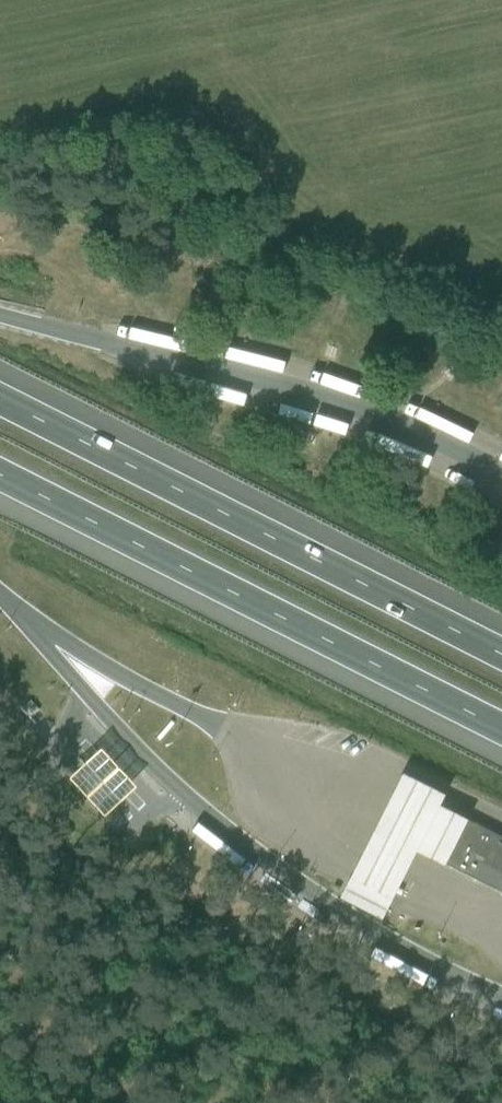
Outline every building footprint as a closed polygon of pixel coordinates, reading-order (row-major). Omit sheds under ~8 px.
[(296,379),(356,393),(359,379),(299,365),(296,379)] [(220,398),(277,412),(281,400),(223,385),(220,398)] [(440,469),(444,455),(387,438),(383,452),(440,469)] [(478,494),(501,506),(501,492),(483,483),(478,494)] [(139,789),(104,751),(72,780),(107,819),(139,789)] [(450,782),(407,761),(344,886),(388,908),(422,840),(450,854),(468,816),(473,806),(445,792),(450,782)] [(447,861),(501,889),(501,833),(468,816),(450,854),(447,861)]
